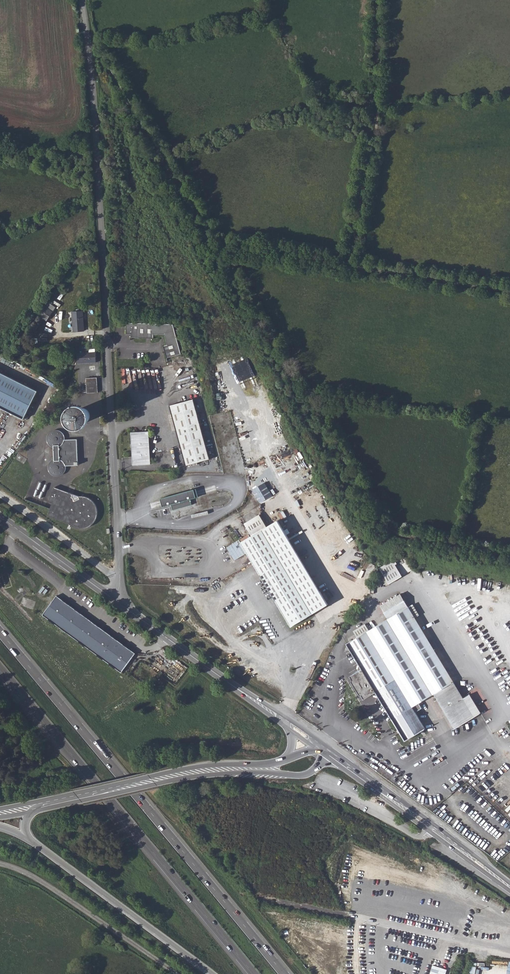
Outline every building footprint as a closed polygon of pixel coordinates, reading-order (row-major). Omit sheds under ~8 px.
[(57,309),(51,305),(47,309),(54,313),(57,309)] [(49,322),(54,313),(47,309),(42,317),(49,322)] [(84,327),(83,311),(73,312),(73,327),(84,327)] [(173,324),(126,322),(126,333),(131,333),(131,337),(154,338),(154,334),(164,334),(167,344),(163,345),(166,358),(181,354),(173,324)] [(39,333),(35,331),(31,337),(35,339),(39,333)] [(94,362),(93,352),(86,353),(78,353),(78,363),(94,362)] [(0,376),(0,411),(24,422),(37,395),(0,376)] [(94,379),(86,380),(87,393),(95,392),(94,379)] [(193,399),(169,405),(185,466),(209,459),(193,399)] [(90,415),(91,410),(90,406),(87,403),(83,401),(79,402),(76,404),(75,405),(73,409),(74,413),(76,416),(79,418),(83,419),(87,418),(90,415)] [(77,437),(64,437),(63,432),(59,429),(57,427),(52,428),(47,430),(45,433),(43,437),(45,442),(47,446),(51,448),(52,458),(48,460),(46,463),(44,468),(45,473),(50,477),(56,479),(60,477),(64,473),(66,470),(65,467),(79,466),(77,437)] [(146,432),(141,432),(139,433),(138,434),(137,434),(135,434),(133,432),(129,433),(131,465),(148,464),(146,432)] [(105,482),(104,470),(97,470),(92,470),(93,483),(105,482)] [(79,496),(54,487),(49,501),(53,503),(48,516),(70,524),(72,527),(76,529),(81,529),(87,527),(91,525),(97,518),(98,511),(95,505),(93,500),(88,497),(83,496),(79,496)] [(196,488),(161,498),(163,506),(171,504),(173,510),(192,505),(190,498),(199,496),(196,488)] [(328,602),(278,518),(241,539),(290,624),(328,602)] [(252,562),(247,553),(242,556),(247,565),(252,562)] [(395,561),(402,575),(412,570),(405,556),(395,561)] [(394,559),(380,567),(385,576),(383,577),(387,585),(403,576),(394,559)] [(380,604),(384,611),(403,599),(399,592),(380,604)] [(41,612),(119,671),(133,652),(55,593),(41,612)] [(378,695),(397,728),(395,728),(397,731),(398,730),(404,738),(419,729),(420,731),(423,729),(422,728),(424,726),(415,711),(421,707),(418,702),(433,692),(454,727),(473,716),(403,599),(384,611),(387,617),(372,626),(370,623),(358,629),(361,633),(346,642),(359,663),(357,667),(358,669),(349,674),(351,677),(350,680),(358,694),(361,694),(363,697),(371,692),(372,694),(376,695),(376,694),(378,695)] [(455,964),(445,961),(441,973),(452,973),(455,964)]
